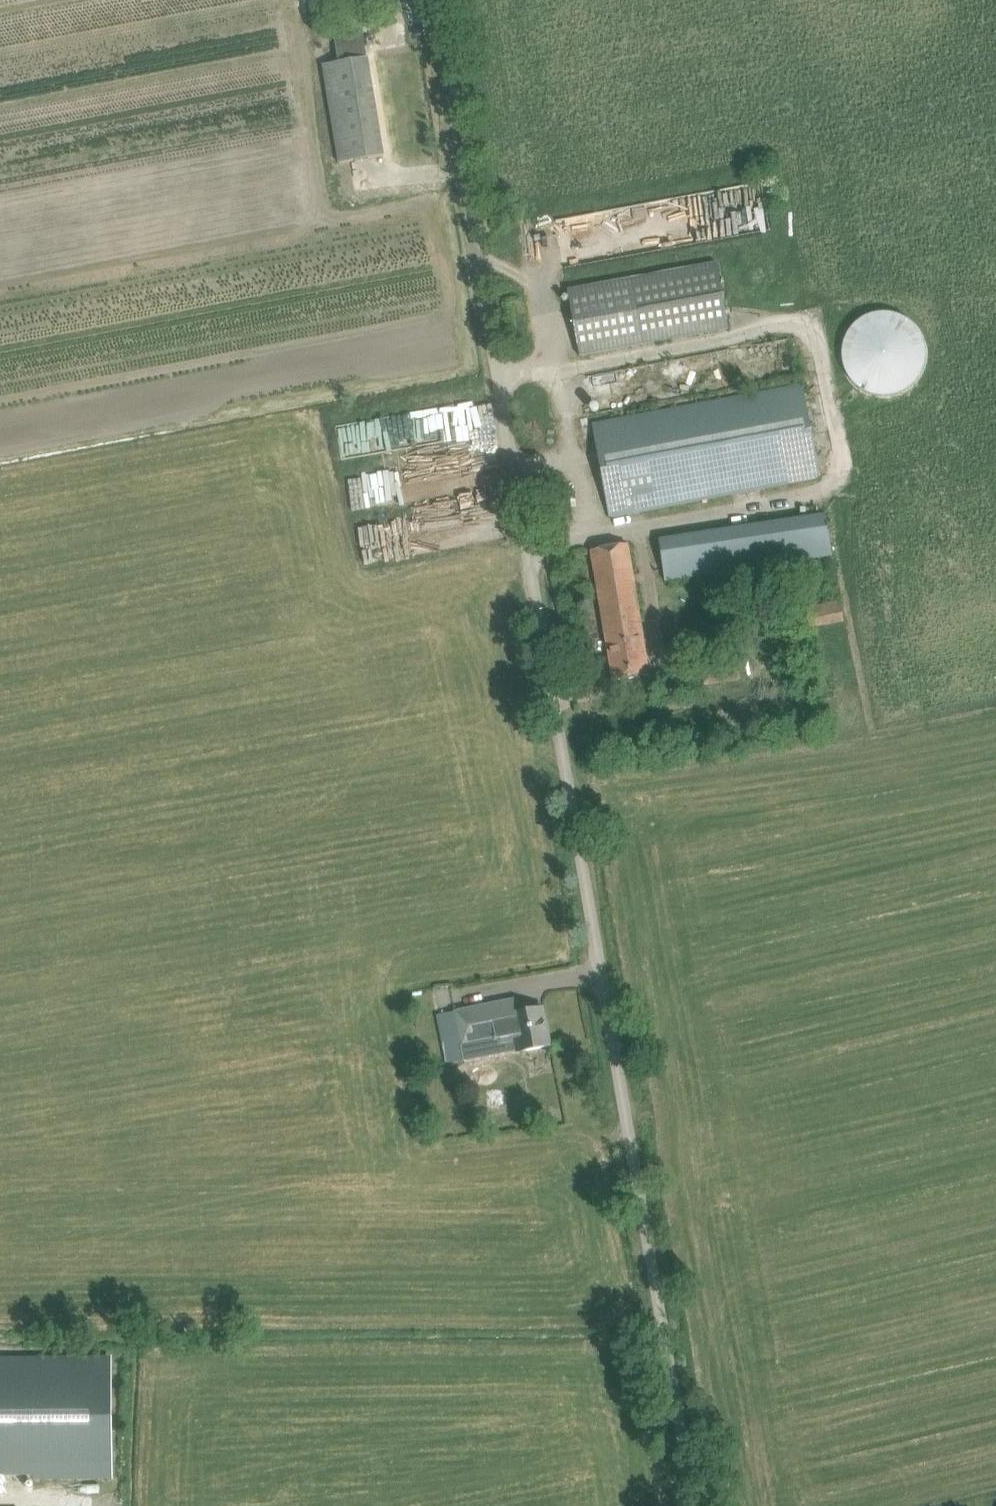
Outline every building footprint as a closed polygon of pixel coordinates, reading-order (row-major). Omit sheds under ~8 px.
[(364,34),(344,38),(335,39),(339,62),(324,64),(340,163),(384,155),(364,34)] [(716,263),(588,286),(568,290),(580,355),(728,328),(716,263)] [(841,350),(841,354),(841,357),(842,361),(842,365),(844,368),(845,372),(847,375),(849,378),(851,381),(854,384),(856,386),(859,389),(863,391),(866,392),(869,394),(873,395),(877,396),(880,396),(884,396),(888,396),(891,395),(895,394),(899,393),(902,392),(905,390),(908,388),(911,385),(914,383),(917,380),(919,377),(921,374),(922,371),(924,367),(925,363),(925,360),(926,356),(926,352),(926,349),(925,345),(924,341),(923,338),(921,335),(920,331),(918,328),(915,326),(913,323),(910,321),(907,318),(904,316),(901,315),(897,313),(894,312),(890,312),(886,311),(883,311),(879,311),(875,312),(872,313),(868,314),(865,315),(862,317),(859,319),(856,321),(853,324),(851,327),(848,329),(847,333),(845,336),(843,339),(842,343),(842,346),(841,350)] [(804,385),(613,421),(593,425),(610,515),(820,476),(804,385)] [(335,424),(339,452),(400,443),(396,415),(335,424)] [(826,514),(792,519),(721,530),(723,538),(659,547),(666,580),(832,556),(826,514)] [(628,544),(611,547),(592,550),(614,681),(633,677),(650,675),(628,544)] [(806,607),(810,628),(845,622),(841,600),(806,607)] [(670,667),(672,682),(705,678),(706,685),(740,681),(737,658),(670,667)] [(543,1007),(538,1008),(511,1013),(508,1000),(456,1011),(462,1045),(514,1035),(517,1052),(551,1045),(543,1007)] [(0,1361),(0,1475),(112,1474),(111,1360),(0,1361)]
